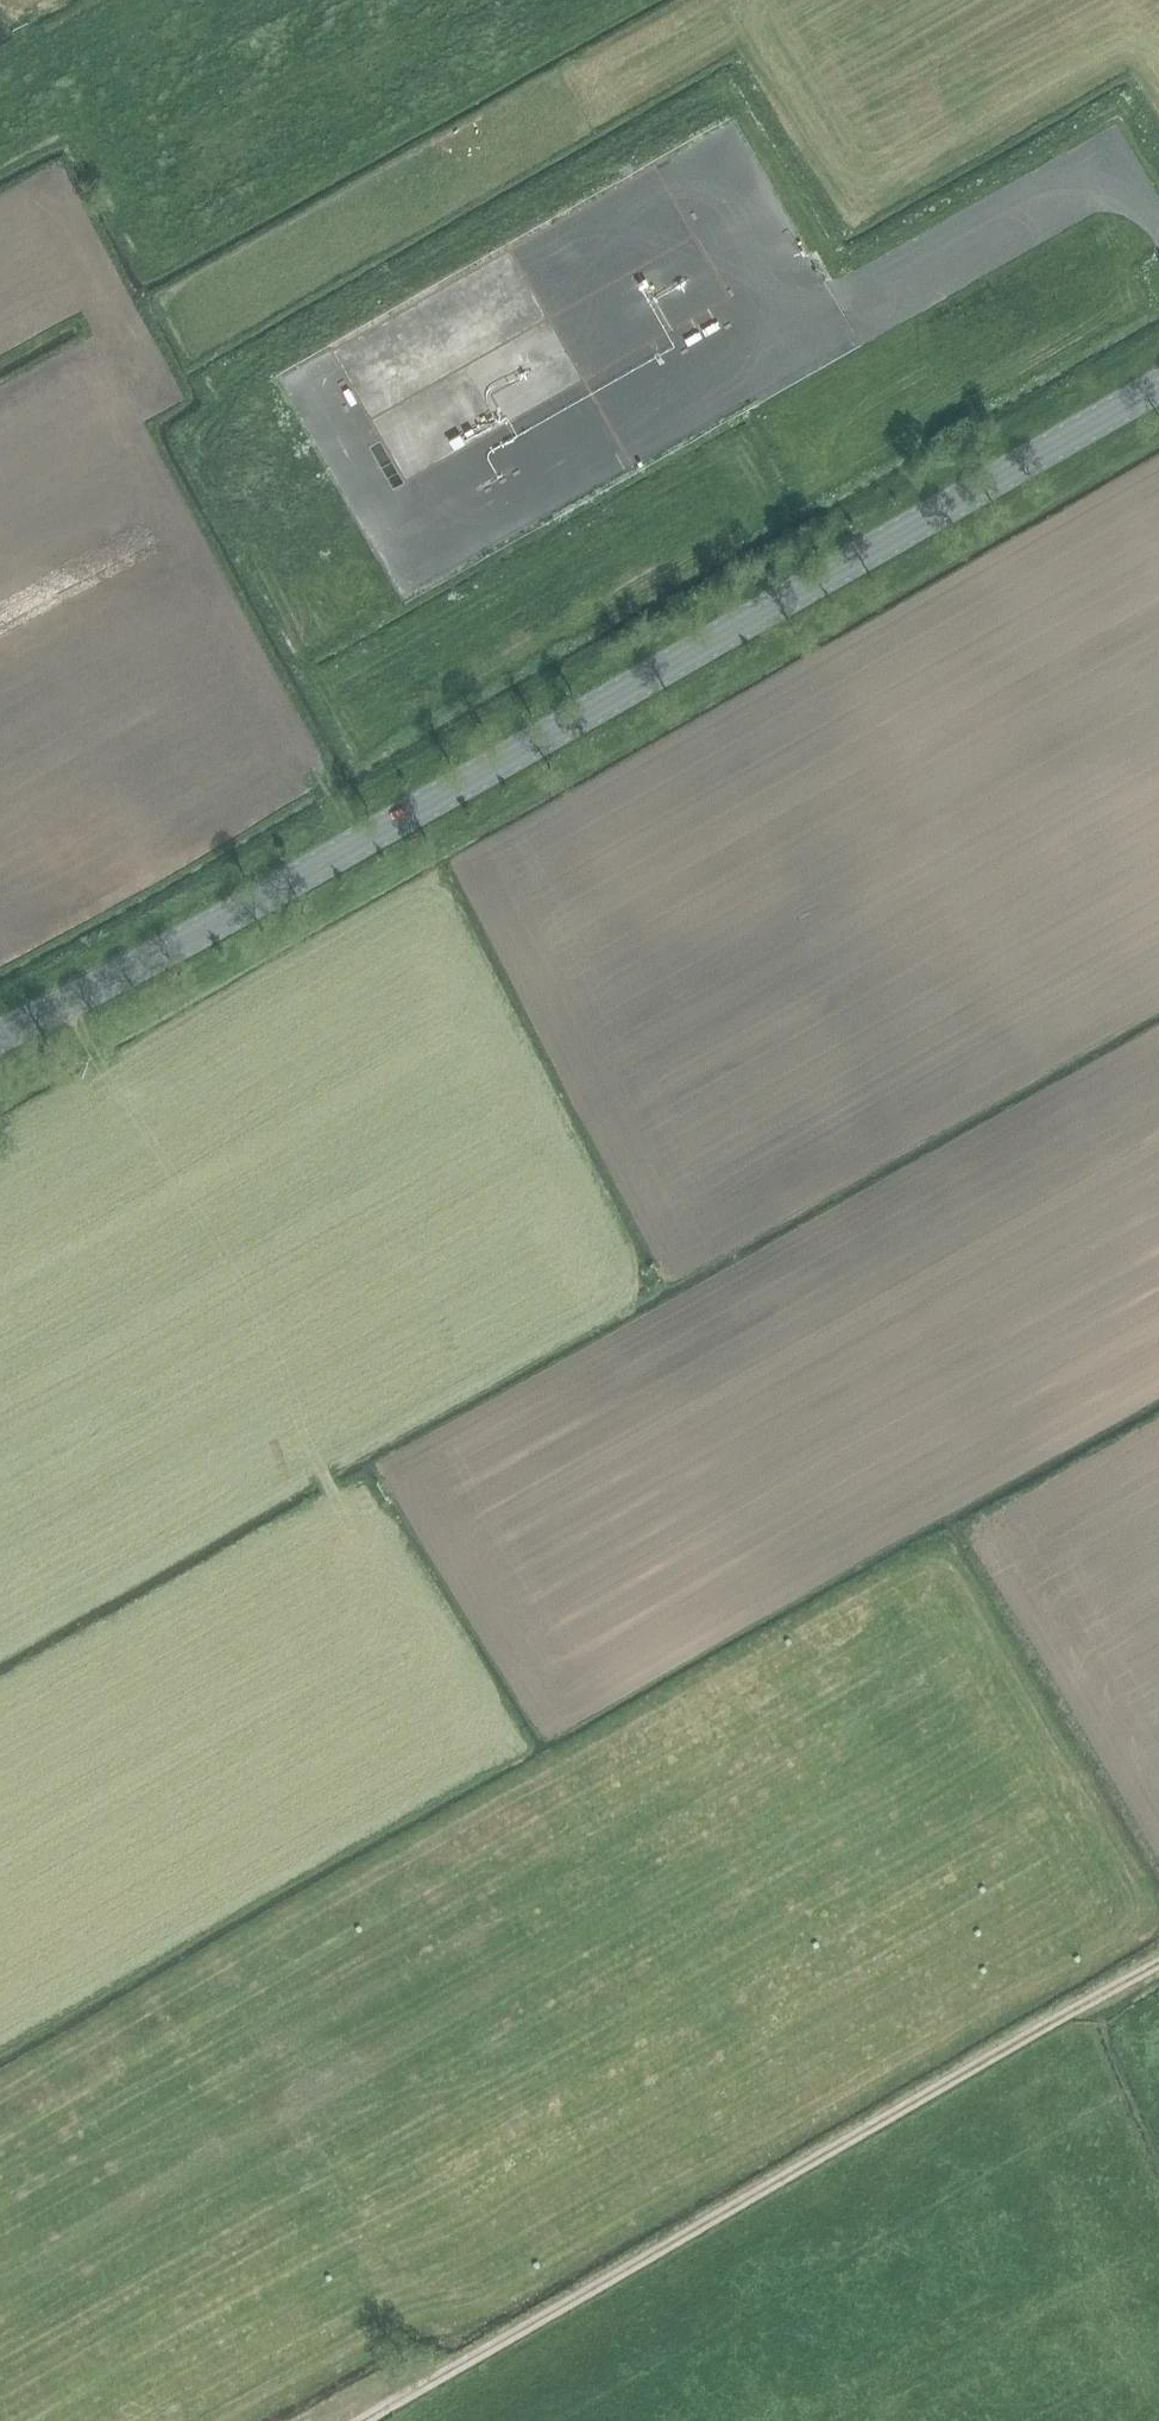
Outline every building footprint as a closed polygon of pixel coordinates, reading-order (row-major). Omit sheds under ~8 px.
[(395,409),(379,417),(406,471),(471,439),(460,417),(444,425),(443,421),(432,427),(423,409),(400,420),(395,409)]
